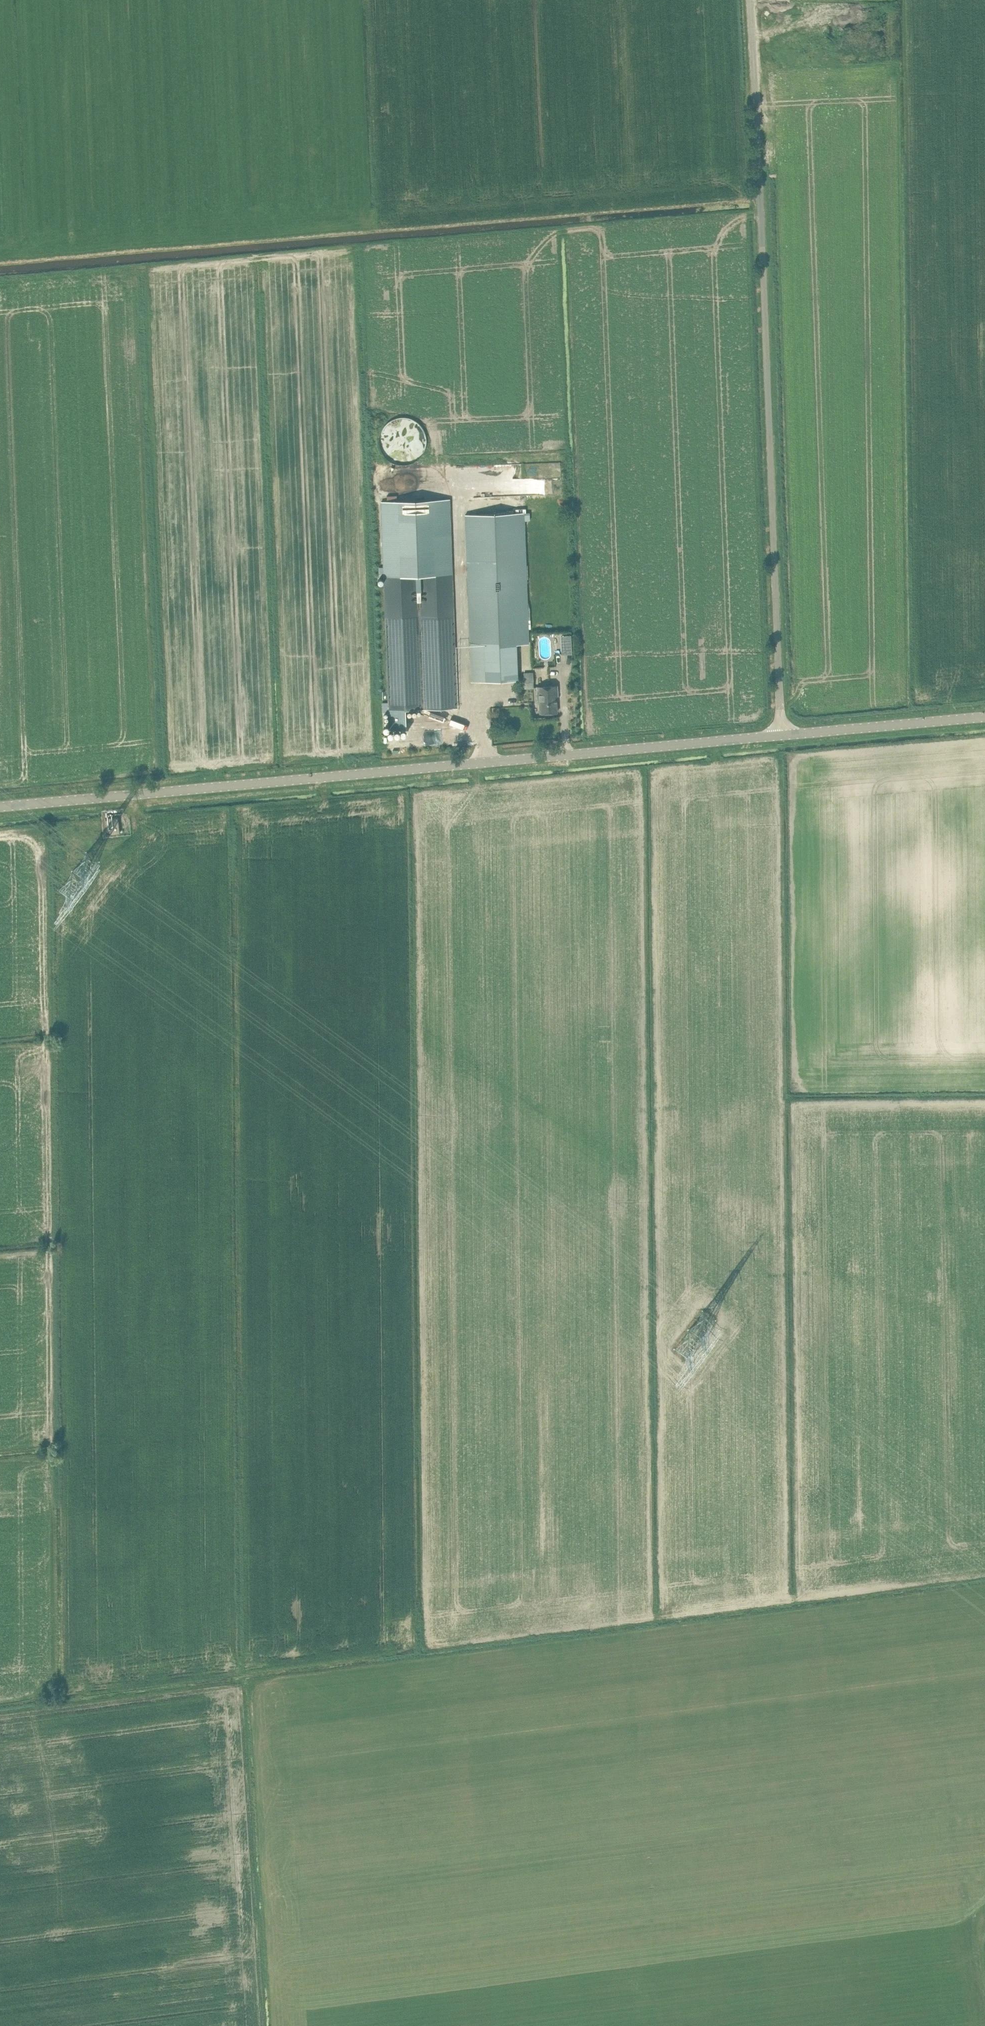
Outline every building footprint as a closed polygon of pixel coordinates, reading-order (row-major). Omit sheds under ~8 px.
[(381,503),(389,730),(408,729),(407,709),(457,707),(449,500),(381,503)] [(516,644),(529,644),(524,513),(465,515),(471,682),(517,680),(516,644)] [(562,649),(562,654),(572,653),(571,634),(561,635),(561,631),(553,631),(553,649),(562,649)] [(532,675),(524,675),(525,687),(533,687),(532,675)] [(557,685),(547,686),(537,686),(537,701),(539,701),(540,713),(557,712),(556,699),(558,699),(557,685)] [(120,833),(119,827),(118,817),(105,818),(107,834),(120,833)]
